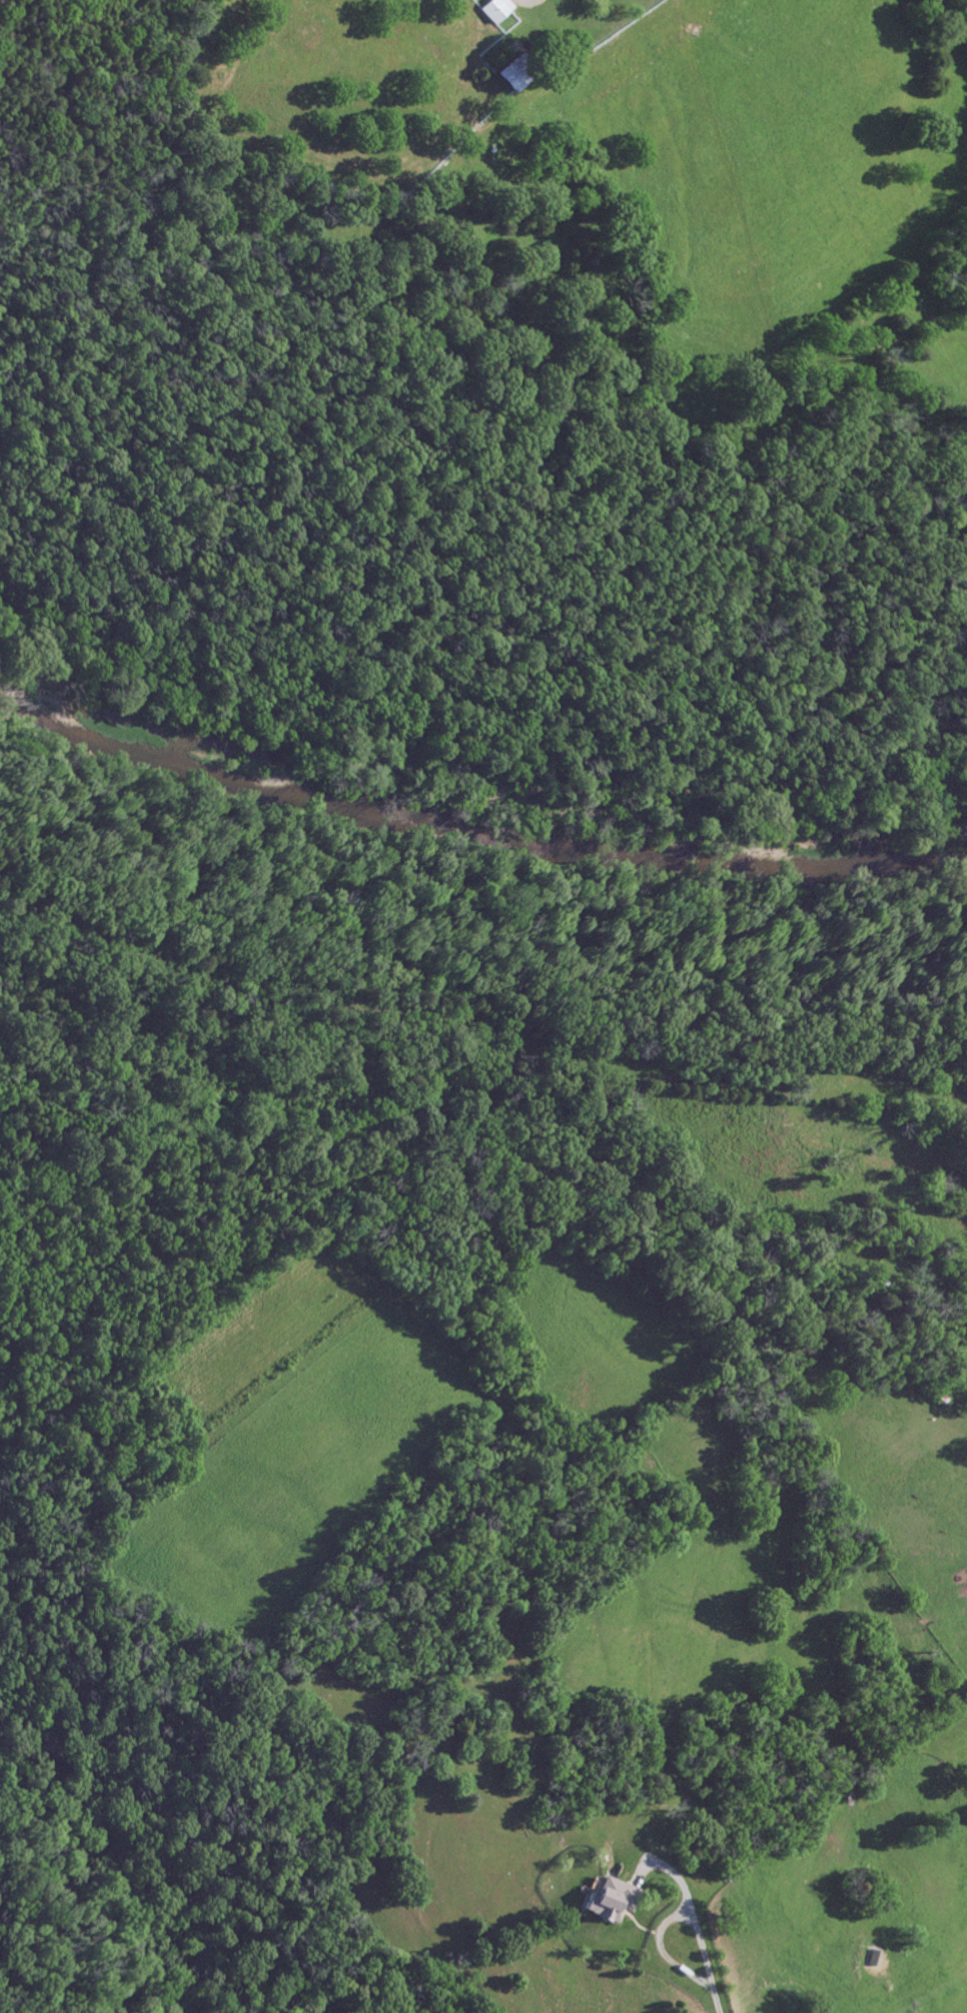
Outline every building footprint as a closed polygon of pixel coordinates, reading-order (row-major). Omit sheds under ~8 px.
[(505,0),(488,0),(477,10),(492,26),(512,7),(505,0)] [(513,90),(502,66),(490,72),(501,96),(513,90)] [(580,1912),(613,1926),(629,1888),(596,1874),(580,1912)]
